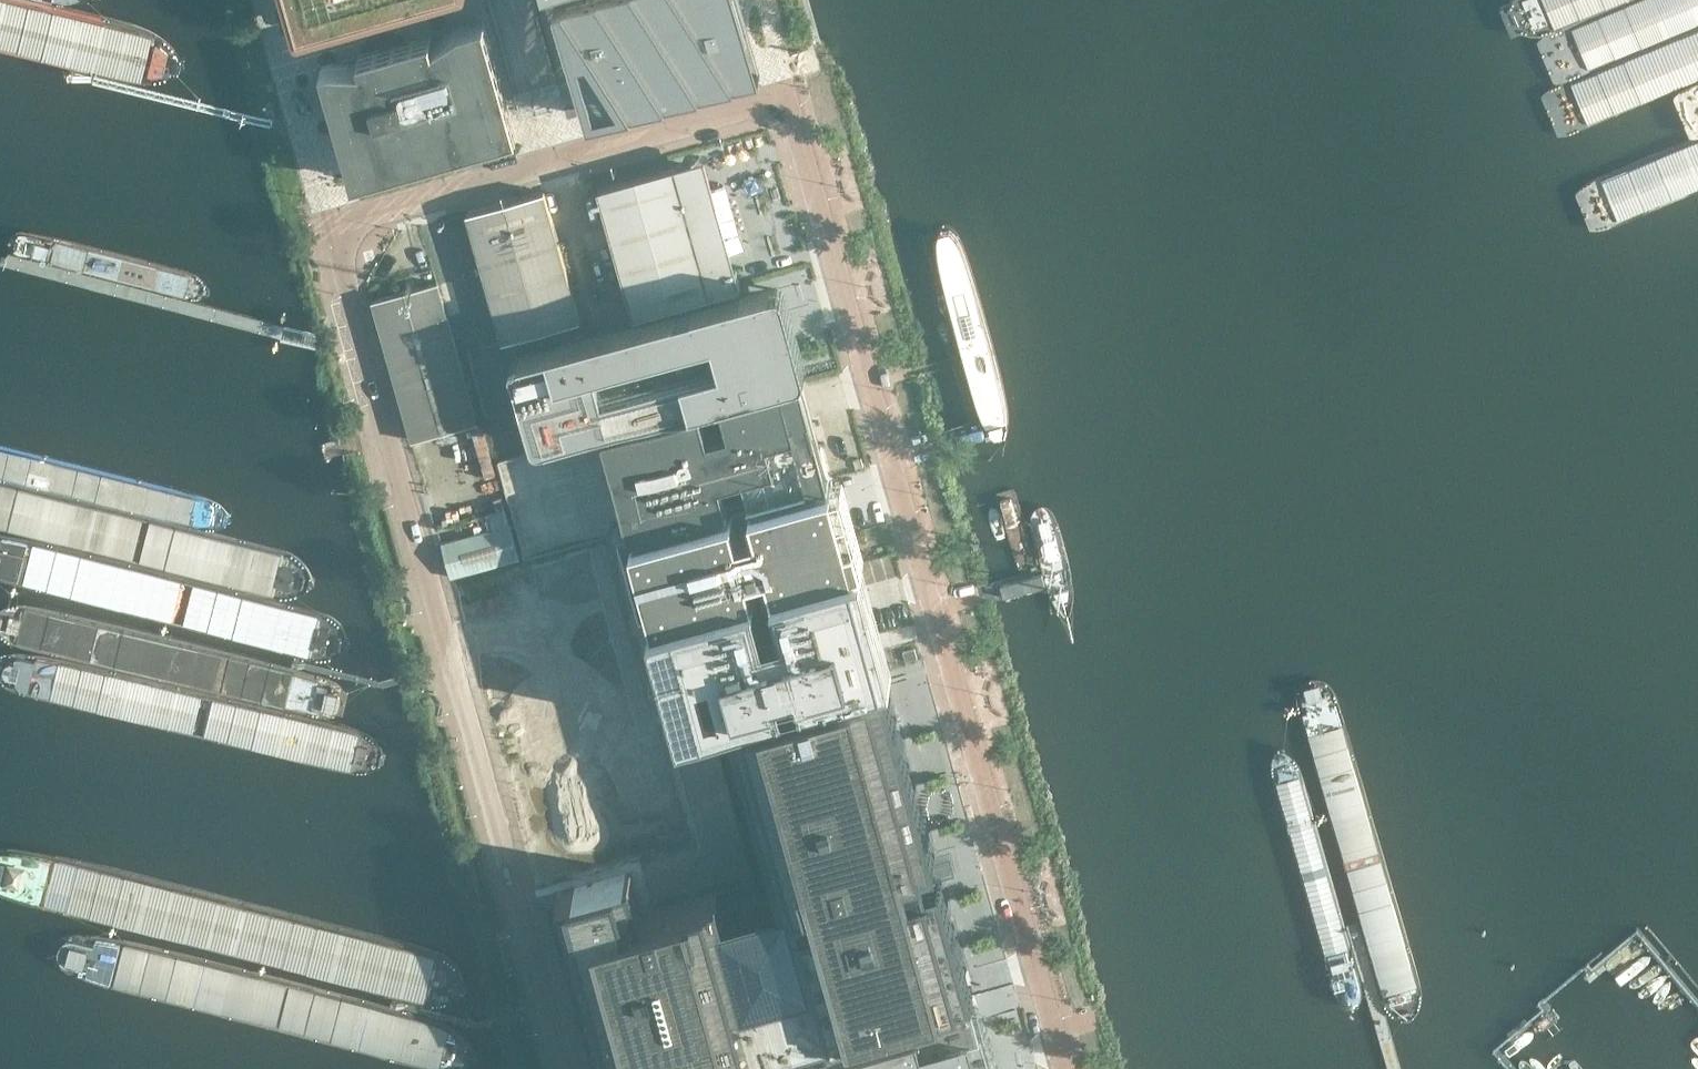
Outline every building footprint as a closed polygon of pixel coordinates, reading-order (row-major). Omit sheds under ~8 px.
[(295,24),(295,26),(296,27),(297,28),(298,29),(299,29),(300,30),(301,30),(302,30),(303,30),(407,0),(288,0),(295,24)] [(737,73),(732,54),(737,53),(736,52),(740,51),(744,50),(744,51),(748,49),(734,0),(565,0),(597,113),(700,83),(701,83),(736,73),(737,73)] [(748,49),(754,69),(762,67),(743,0),(734,0),(748,49)] [(501,138),(468,24),(459,26),(434,43),(431,34),(407,41),(359,54),(358,55),(360,64),(336,63),(330,63),(321,65),(331,101),(338,99),(341,111),(345,122),(342,123),(343,145),(354,180),(501,138)] [(733,269),(736,268),(706,162),(705,156),(676,164),(677,168),(692,164),(707,184),(710,189),(733,269)] [(731,264),(710,189),(692,164),(677,168),(676,164),(662,168),(597,187),(609,228),(630,303),(633,316),(709,295),(741,286),(739,280),(736,268),(733,269),(731,264)] [(554,227),(544,192),(544,190),(467,212),(467,214),(503,340),(580,319),(558,240),(556,233),(554,227)] [(1008,427),(1009,423),(1010,395),(969,243),(954,218),(941,222),(942,248),(971,356),(983,400),(997,426),(1000,429),(1004,430),(1008,427)] [(377,240),(371,242),(374,252),(380,250),(377,240)] [(458,352),(437,281),(391,294),(372,300),(383,336),(383,337),(389,336),(390,341),(392,346),(386,347),(392,369),(412,440),(477,421),(458,352)] [(804,357),(785,288),(784,286),(783,284),(782,283),(781,282),(779,282),(777,281),(774,281),(773,282),(518,352),(516,353),(514,354),(513,356),(512,358),(512,360),(512,362),(532,438),(532,439),(534,441),(536,442),(537,443),(540,443),(541,443),(542,443),(800,373),(802,372),(804,370),(805,369),(805,368),(806,366),(806,365),(806,363),(804,357)] [(390,370),(392,369),(386,347),(392,346),(390,341),(389,336),(383,337),(383,336),(380,336),(390,370)] [(604,431),(604,432),(609,452),(631,529),(631,530),(829,475),(830,475),(829,474),(828,474),(817,432),(813,417),(808,399),(803,383),(802,379),(803,378),(802,377),(604,431)] [(611,534),(631,529),(609,452),(604,432),(498,461),(499,466),(511,507),(525,558),(611,534)] [(861,457),(853,460),(856,468),(864,466),(861,457)] [(830,480),(820,483),(824,498),(827,509),(829,509),(829,510),(827,511),(834,537),(836,536),(837,538),(835,539),(842,564),(854,561),(838,503),(833,486),(831,480),(830,480)] [(842,564),(835,539),(837,538),(836,536),(834,537),(827,511),(829,510),(829,509),(827,509),(824,498),(820,483),(617,539),(637,610),(639,620),(842,564)] [(1011,483),(998,487),(997,493),(1019,566),(1020,567),(1021,568),(1023,569),(1024,570),(1026,570),(1027,571),(1029,570),(1031,570),(1032,569),(1034,568),(1035,567),(1036,565),(1037,564),(1037,562),(1037,561),(1014,487),(1011,483)] [(1033,524),(1033,526),(1035,535),(1036,543),(1038,551),(1040,559),(1043,567),(1046,575),(1049,583),(1052,591),(1053,595),(1056,599),(1058,603),(1060,606),(1063,610),(1066,613),(1070,616),(1071,612),(1072,609),(1073,605),(1074,601),(1074,598),(1075,594),(1074,590),(1074,586),(1073,578),(1071,569),(1070,561),(1068,553),(1066,544),(1063,536),(1060,528),(1058,520),(1057,518),(1056,516),(1054,514),(1053,513),(1051,511),(1049,510),(1047,509),(1045,509),(1043,508),(1041,508),(1039,510),(1038,511),(1036,512),(1035,514),(1034,516),(1033,518),(1033,520),(1033,522),(1033,524)] [(491,513),(495,527),(510,523),(506,509),(491,513)] [(519,558),(510,523),(495,527),(442,542),(451,576),(519,558)] [(462,618),(622,572),(613,539),(453,584),(462,618)] [(883,545),(876,547),(878,554),(885,552),(883,545)] [(863,559),(854,561),(854,562),(854,563),(859,579),(867,576),(863,559)] [(884,670),(879,654),(877,645),(874,636),(868,612),(867,611),(865,611),(863,603),(860,595),(862,594),(860,589),(862,589),(861,587),(859,579),(854,563),(854,562),(854,561),(642,620),(672,729),(868,675),(884,670)] [(622,572),(462,618),(464,623),(624,578),(622,572)] [(667,729),(637,622),(634,611),(581,625),(613,743),(667,729)] [(613,743),(581,625),(573,627),(605,746),(613,743)] [(552,635),(544,637),(584,786),(591,784),(552,635)] [(707,878),(687,808),(631,823),(619,776),(584,786),(544,637),(512,645),(519,672),(480,682),(535,890),(568,881),(643,861),(652,894),(654,894),(707,878)] [(914,648),(903,651),(905,660),(917,657),(914,648)] [(888,651),(879,654),(884,670),(893,668),(888,651)] [(305,667),(381,686),(380,683),(380,680),(306,662),(305,667)] [(478,676),(480,682),(519,672),(518,666),(478,676)] [(942,877),(968,970),(970,969),(946,881),(963,876),(955,846),(937,851),(890,683),(889,678),(888,674),(886,675),(936,857),(952,853),(957,872),(942,877)] [(955,970),(956,971),(954,972),(954,973),(962,971),(962,972),(968,970),(942,877),(957,872),(952,853),(936,857),(886,675),(883,676),(885,676),(886,677),(885,678),(885,679),(884,679),(881,680),(880,678),(874,679),(874,680),(873,680),(879,700),(880,699),(880,701),(879,701),(884,720),(885,719),(885,721),(884,721),(890,743),(891,743),(892,744),(891,744),(897,766),(898,766),(898,767),(897,767),(903,789),(904,789),(905,790),(904,790),(910,812),(911,812),(911,813),(910,813),(916,835),(917,835),(918,836),(917,836),(922,856),(923,856),(924,857),(922,857),(923,859),(924,859),(924,860),(923,860),(923,861),(922,861),(922,862),(950,854),(955,871),(927,879),(927,880),(929,880),(930,880),(930,881),(929,881),(930,883),(931,883),(931,884),(930,884),(936,904),(937,904),(937,905),(936,905),(942,927),(943,927),(943,928),(942,928),(949,950),(950,950),(950,951),(949,951),(954,971),(955,970)] [(956,994),(971,990),(971,989),(972,989),(972,987),(971,987),(971,986),(970,986),(970,987),(967,988),(967,989),(960,991),(960,990),(959,990),(957,991),(955,983),(953,977),(951,973),(954,972),(956,971),(955,970),(954,971),(949,951),(950,951),(950,950),(949,950),(942,928),(943,928),(943,927),(942,927),(936,905),(937,905),(937,904),(936,904),(930,884),(931,884),(931,883),(930,883),(929,881),(930,881),(930,880),(929,880),(927,880),(927,879),(926,875),(924,875),(922,867),(923,866),(922,862),(922,861),(923,861),(923,860),(924,860),(924,859),(923,859),(922,857),(924,857),(923,856),(922,856),(917,836),(918,836),(917,835),(916,835),(910,813),(911,813),(911,812),(910,812),(904,790),(905,790),(904,789),(903,789),(897,767),(898,767),(898,766),(897,766),(891,744),(892,744),(891,743),(890,743),(884,721),(885,721),(885,719),(884,720),(879,701),(880,701),(880,699),(879,700),(873,680),(874,680),(874,679),(880,678),(881,680),(884,679),(885,679),(885,678),(886,677),(885,676),(883,676),(869,680),(736,717),(736,718),(735,718),(784,896),(723,913),(717,890),(642,911),(631,871),(570,887),(557,891),(557,892),(557,893),(558,893),(558,894),(559,894),(559,893),(562,893),(562,891),(568,889),(568,890),(569,890),(574,909),(574,910),(575,910),(580,929),(579,929),(580,930),(586,952),(585,952),(586,953),(587,953),(587,954),(589,954),(588,953),(596,951),(596,952),(597,951),(599,956),(600,956),(601,961),(603,966),(601,966),(603,971),(602,971),(602,972),(594,974),(594,973),(593,974),(593,975),(592,975),(592,976),(593,976),(599,998),(599,1000),(600,999),(606,1021),(605,1021),(605,1022),(606,1022),(612,1044),(611,1044),(611,1046),(613,1045),(618,1064),(617,1064),(617,1066),(620,1065),(621,1068),(686,1068),(956,994)] [(950,854),(922,862),(923,866),(922,867),(924,875),(926,875),(927,879),(955,871),(950,854)] [(557,892),(557,891),(556,891),(574,958),(572,958),(577,978),(580,977),(605,1068),(613,1068),(612,1068),(620,1065),(617,1066),(617,1064),(618,1064),(613,1045),(611,1046),(611,1044),(612,1044),(606,1022),(605,1022),(605,1021),(606,1021),(600,999),(599,1000),(599,998),(593,976),(592,976),(592,975),(593,975),(593,974),(594,973),(594,974),(602,972),(602,971),(603,971),(601,966),(603,966),(601,961),(600,956),(599,956),(597,951),(596,952),(596,951),(588,953),(589,954),(587,954),(587,953),(586,953),(585,952),(586,952),(580,930),(579,929),(580,929),(575,910),(574,910),(574,909),(569,890),(568,890),(568,889),(562,891),(562,893),(559,893),(559,894),(558,894),(558,893),(557,893),(557,892)] [(556,891),(553,892),(571,955),(567,956),(575,983),(579,982),(603,1068),(605,1068),(580,977),(577,978),(572,958),(574,958),(556,891)] [(983,1068),(999,1068),(985,1018),(981,1020),(974,993),(968,995),(971,1006),(970,1006),(971,1010),(972,1015),(973,1015),(981,1043),(976,1044),(983,1068)] [(904,1013),(904,1014),(751,1057),(754,1068),(983,1068),(976,1044),(981,1043),(973,1015),(972,1015),(971,1010),(970,1006),(971,1006),(968,995),(957,998),(904,1013)] [(744,1059),(707,1068),(747,1068),(744,1059)]
